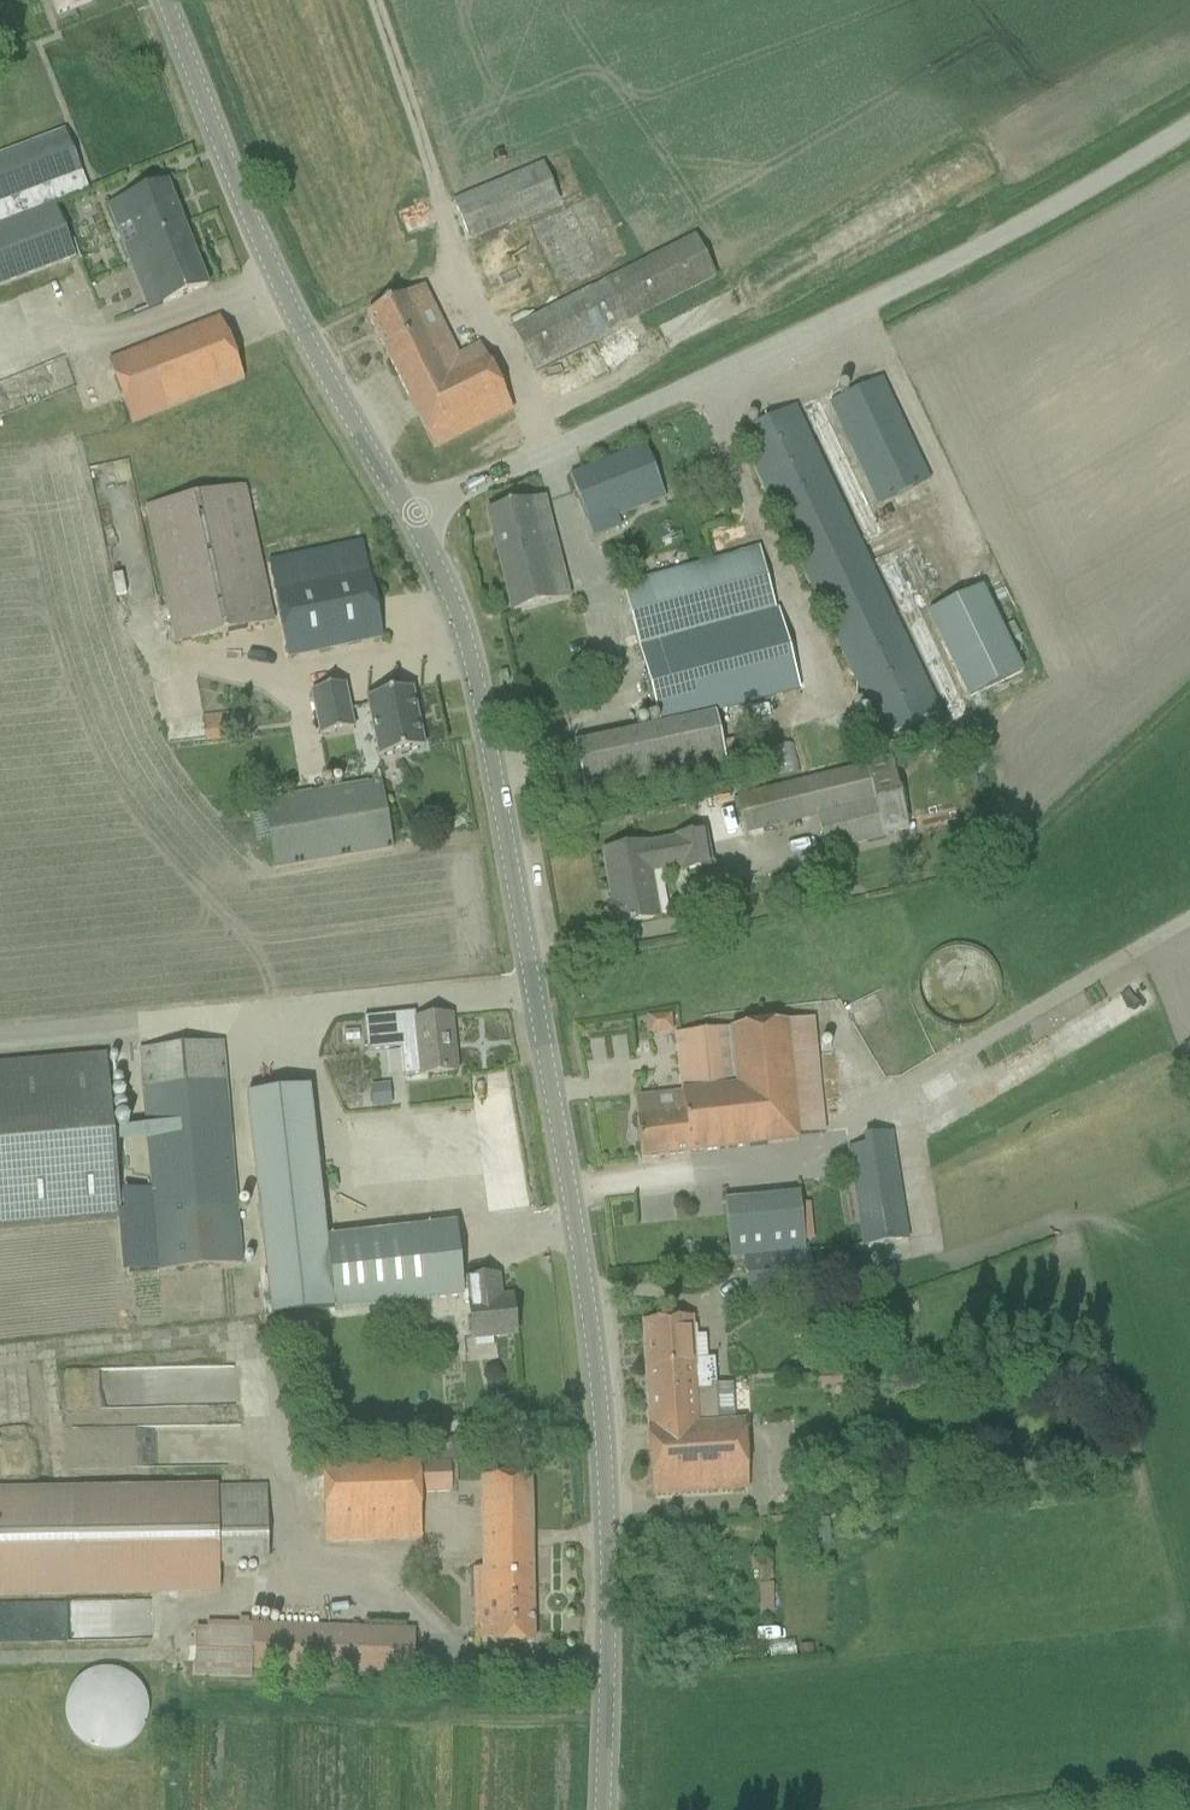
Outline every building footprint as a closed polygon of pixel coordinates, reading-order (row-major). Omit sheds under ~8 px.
[(57,14),(90,0),(51,0),(57,14)] [(10,283),(21,279),(69,261),(74,259),(54,203),(74,196),(88,192),(65,130),(0,154),(0,287),(10,283)] [(559,203),(543,164),(542,161),(451,201),(469,242),(559,203)] [(107,205),(127,257),(148,310),(206,287),(165,182),(107,205)] [(397,207),(406,237),(435,225),(426,201),(425,196),(397,207)] [(713,278),(703,256),(691,233),(509,325),(531,369),(713,278)] [(365,316),(432,450),(511,410),(479,346),(456,357),(422,287),(365,316)] [(218,319),(196,328),(108,362),(132,423),(242,380),(218,319)] [(927,480),(879,379),(829,403),(876,503),(927,480)] [(882,532),(818,398),(802,406),(866,540),(882,532)] [(882,742),(937,711),(794,407),(737,434),(882,742)] [(568,476),(593,538),(619,528),(615,517),(664,498),(644,446),(568,476)] [(177,644),(248,628),(272,623),(243,487),(147,507),(177,644)] [(486,512),(512,615),(568,600),(543,498),(486,512)] [(287,658),(381,638),(361,543),(267,563),(287,658)] [(778,609),(774,610),(758,547),(621,583),(636,646),(658,725),(573,743),(586,802),(727,771),(728,770),(745,765),(739,738),(721,743),(714,714),(800,691),(778,609)] [(967,713),(895,561),(880,568),(951,720),(967,713)] [(983,586),(927,610),(965,698),(1022,674),(983,586)] [(505,672),(498,674),(500,683),(507,682),(505,672)] [(310,692),(319,736),(352,730),(343,686),(310,692)] [(410,690),(366,699),(378,758),(423,749),(410,690)] [(204,744),(206,744),(242,740),(239,711),(200,715),(204,744)] [(909,830),(907,822),(888,756),(863,764),(862,761),(735,798),(746,833),(816,812),(827,851),(909,830)] [(274,869),(391,849),(380,782),(262,802),(264,812),(250,815),(255,841),(268,838),(274,869)] [(607,906),(611,927),(651,919),(645,888),(650,887),(647,872),(679,866),(680,871),(709,866),(703,833),(603,852),(613,904),(607,906)] [(646,1033),(673,1032),(672,1013),(646,1014),(646,1033)] [(447,1051),(444,1018),(414,1021),(413,1014),(363,1018),(366,1052),(400,1049),(403,1077),(455,1072),(452,1050),(447,1051)] [(640,1160),(664,1157),(797,1141),(797,1134),(825,1131),(812,1018),(673,1035),(680,1092),(633,1098),(640,1160)] [(138,1049),(142,1090),(158,1271),(241,1263),(221,1041),(138,1049)] [(0,1064),(0,1231),(120,1220),(105,1055),(0,1064)] [(474,1076),(488,1211),(526,1207),(512,1071),(474,1076)] [(389,1082),(369,1085),(372,1107),(392,1104),(389,1082)] [(890,1132),(859,1136),(860,1146),(846,1148),(861,1247),(907,1239),(890,1132)] [(319,1186),(257,1193),(266,1276),(267,1286),(270,1313),(340,1307),(333,1236),(325,1237),(319,1186)] [(729,1260),(744,1258),(804,1251),(798,1194),(723,1202),(729,1260)] [(471,1340),(472,1340),(513,1336),(510,1304),(498,1305),(496,1279),(466,1282),(467,1282),(461,1283),(455,1224),(427,1227),(333,1236),(340,1307),(340,1310),(462,1298),(463,1305),(467,1305),(471,1340)] [(804,1251),(744,1258),(747,1289),(811,1282),(808,1251),(804,1251)] [(643,1322),(646,1366),(649,1366),(648,1363),(665,1362),(666,1376),(691,1374),(692,1391),(708,1390),(707,1383),(713,1383),(715,1383),(713,1360),(694,1362),(691,1319),(643,1322)] [(746,1488),(741,1420),(715,1422),(713,1383),(707,1383),(708,1390),(692,1391),(691,1374),(666,1376),(665,1362),(648,1363),(649,1366),(646,1366),(650,1427),(646,1427),(650,1494),(746,1488)] [(433,1461),(467,1460),(466,1439),(433,1441),(433,1461)] [(449,1467),(418,1468),(418,1463),(322,1465),(325,1544),(420,1541),(419,1494),(450,1493),(449,1467)] [(490,1645),(508,1644),(532,1644),(528,1477),(504,1478),(479,1478),(482,1568),(472,1568),(474,1640),(490,1639),(490,1645)] [(217,1565),(267,1564),(266,1486),(0,1489),(0,1591),(216,1590),(217,1565)] [(773,1586),(760,1587),(761,1615),(774,1615),(773,1586)] [(250,1679),(251,1667),(411,1673),(414,1630),(205,1624),(205,1628),(193,1628),(192,1677),(250,1679)] [(799,1647),(800,1656),(811,1655),(811,1646),(799,1647)] [(144,1729),(145,1725),(146,1723),(147,1719),(148,1715),(148,1713),(148,1709),(148,1705),(147,1701),(146,1697),(145,1693),(143,1689),(141,1686),(138,1682),(136,1680),(133,1677),(131,1676),(128,1674),(126,1673),(122,1671),(120,1670),(114,1668),(110,1668),(106,1668),(102,1668),(98,1669),(94,1670),(90,1671),(86,1673),(83,1675),(78,1679),(75,1681),(73,1685),(70,1688),(68,1692),(67,1696),(66,1698),(65,1702),(65,1706),(65,1710),(65,1714),(66,1718),(67,1722),(68,1726),(70,1729),(72,1733),(73,1735),(76,1738),(77,1739),(80,1742),(84,1745),(87,1747),(89,1748),(95,1750),(97,1750),(101,1751),(107,1751),(113,1751),(115,1751),(119,1749),(123,1748),(126,1746),(128,1745),(132,1743),(136,1739),(138,1737),(140,1734),(142,1732),(144,1729)]
